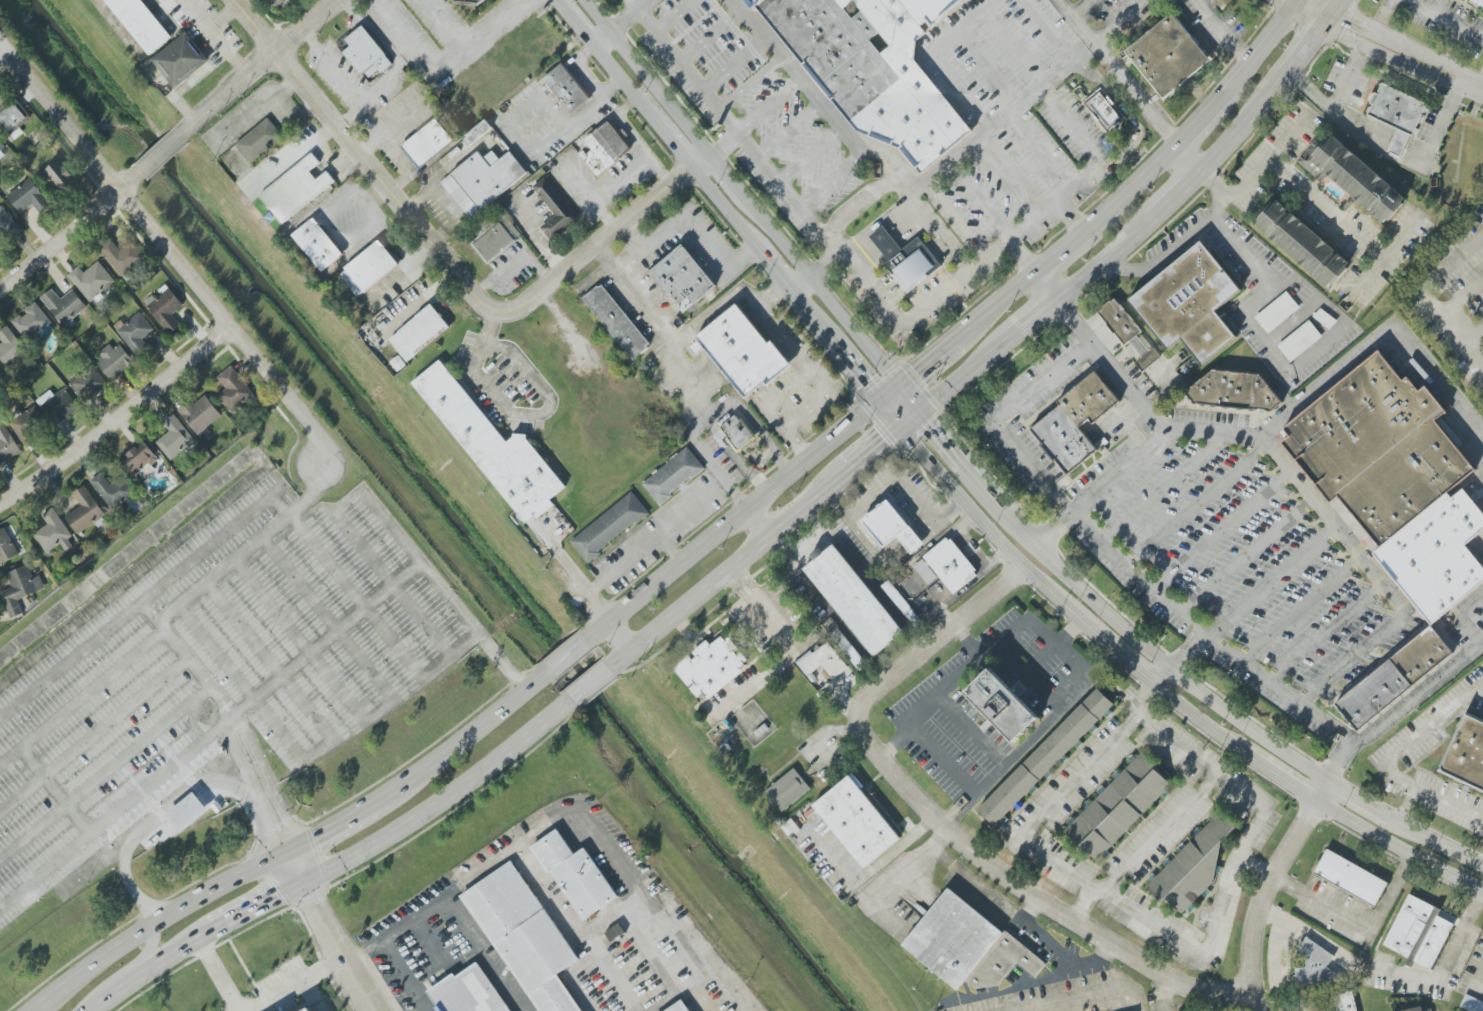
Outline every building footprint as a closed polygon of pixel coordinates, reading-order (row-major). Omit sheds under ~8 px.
[(149,56),(172,39),(142,0),(106,0),(149,56)] [(752,10),(744,0),(837,0),(968,0),(933,28),(927,21),(921,26),(926,33),(917,41),(915,60),(974,132),(921,175),(899,149),(858,133),(756,7),(752,10)] [(1470,3),(1482,10),(1482,0),(1471,0),(1470,3)] [(1125,52),(1172,15),(1206,58),(1159,96),(1125,52)] [(346,39),(351,46),(343,53),(368,83),(393,62),(362,26),(346,39)] [(210,62),(188,32),(152,59),(174,89),(210,62)] [(543,80),(572,115),(591,98),(563,64),(543,80)] [(1378,82),(1364,113),(1408,134),(1423,103),(1378,82)] [(1084,101),(1107,133),(1125,120),(1103,88),(1084,101)] [(24,132),(20,127),(31,117),(14,98),(0,111),(0,127),(13,142),(24,132)] [(252,165),(285,138),(268,118),(235,145),(252,165)] [(635,148),(612,118),(575,148),(598,177),(635,148)] [(401,147),(419,169),(454,141),(436,119),(401,147)] [(1307,160),(1328,135),(1402,198),(1381,223),(1307,160)] [(479,152),(441,182),(470,219),(528,174),(511,152),(500,160),(493,151),(483,158),(479,152)] [(260,194),(282,223),(336,183),(328,172),(334,167),(327,157),(320,163),(313,154),(260,194)] [(46,170),(64,196),(80,185),(62,159),(46,170)] [(555,215),(540,229),(552,242),(581,216),(545,177),(532,189),(555,215)] [(33,205),(41,214),(52,205),(30,178),(7,196),(21,214),(33,205)] [(1251,224),(1272,199),(1346,263),(1325,288),(1251,224)] [(3,243),(20,227),(0,206),(0,240),(3,243)] [(486,264),(522,239),(507,216),(471,242),(486,264)] [(344,255),(314,218),(293,235),(323,272),(344,255)] [(902,250),(882,226),(869,237),(888,261),(902,250)] [(892,275),(896,272),(908,288),(926,273),(929,277),(941,266),(918,237),(902,250),(888,261),(884,264),(892,275)] [(124,276),(145,258),(132,243),(121,252),(110,238),(99,247),(124,276)] [(1124,298),(1197,238),(1237,289),(1212,309),(1232,335),(1198,363),(1176,337),(1163,347),(1124,298)] [(359,298),(400,265),(380,241),(339,274),(359,298)] [(716,286),(683,245),(650,271),(683,313),(716,286)] [(79,267),(68,276),(90,302),(116,281),(99,261),(84,273),(79,267)] [(602,284),(583,299),(633,361),(651,346),(602,284)] [(41,298),(64,327),(88,308),(73,290),(61,299),(52,289),(41,298)] [(172,314),(184,306),(170,289),(157,299),(154,295),(145,302),(170,335),(181,326),(172,314)] [(1284,292),(1253,318),(1266,333),(1297,307),(1284,292)] [(1093,313),(1110,298),(1138,332),(1121,346),(1093,313)] [(12,319),(26,341),(52,324),(37,302),(12,319)] [(696,336),(746,401),(792,365),(773,341),(769,344),(738,304),(696,336)] [(451,329),(433,305),(389,338),(406,362),(451,329)] [(137,356),(149,346),(144,339),(155,331),(140,312),(117,331),(137,356)] [(1307,320),(1275,346),(1288,361),(1320,335),(1307,320)] [(8,325),(0,330),(0,339),(3,343),(0,344),(0,358),(5,366),(26,352),(8,325)] [(136,362),(117,341),(101,355),(103,358),(97,364),(113,382),(136,362)] [(1459,485),(1482,515),(1482,534),(1466,548),(1482,569),(1482,583),(1429,625),(1372,554),(1380,547),(1338,495),(1330,501),(1283,442),(1290,436),(1283,427),(1379,352),(1403,382),(1408,377),(1419,391),(1425,386),(1445,411),(1433,420),(1474,472),(1459,485)] [(391,362),(398,371),(406,365),(399,356),(391,362)] [(506,444),(442,360),(415,381),(525,527),(554,505),(550,499),(565,488),(523,431),(506,444)] [(70,382),(84,403),(109,387),(95,366),(70,382)] [(218,396),(232,413),(255,395),(232,366),(217,378),(227,389),(218,396)] [(1183,392),(1209,369),(1256,373),(1279,401),(1267,410),(1190,402),(1183,392)] [(1026,429),(1056,404),(1053,401),(1090,371),(1114,401),(1088,423),(1084,418),(1074,427),(1093,449),(1063,474),(1026,429)] [(54,395),(51,391),(38,399),(54,426),(80,411),(66,388),(54,395)] [(198,435),(223,416),(204,393),(180,412),(198,435)] [(22,445),(49,431),(36,407),(10,421),(22,445)] [(738,451),(755,438),(736,414),(719,427),(738,451)] [(1,419),(0,420),(0,439),(0,466),(22,452),(1,419)] [(154,441),(171,459),(194,437),(177,419),(154,441)] [(133,476),(158,458),(145,441),(120,459),(133,476)] [(705,469),(688,447),(641,483),(658,504),(705,469)] [(107,505),(116,499),(118,502),(134,492),(124,476),(110,485),(102,473),(91,480),(107,505)] [(66,516),(78,534),(106,515),(85,485),(73,494),(81,506),(66,516)] [(570,541),(587,562),(649,513),(632,492),(570,541)] [(925,544),(888,500),(862,522),(884,548),(897,537),(912,555),(925,544)] [(61,544),(66,551),(76,544),(54,510),(43,517),(48,525),(34,534),(46,554),(61,544)] [(19,558),(8,530),(0,533),(0,565),(19,558)] [(923,557),(954,595),(979,574),(948,536),(923,557)] [(804,569),(874,657),(904,632),(835,545),(804,569)] [(938,577),(922,559),(913,567),(929,585),(938,577)] [(46,589),(41,576),(33,578),(28,565),(8,573),(13,587),(0,592),(11,619),(24,614),(19,600),(46,589)] [(882,586),(901,611),(908,605),(889,580),(882,586)] [(1429,625),(1330,702),(1354,733),(1452,653),(1429,625)] [(866,663),(840,630),(832,637),(858,669),(866,663)] [(709,700),(743,672),(740,668),(748,662),(725,634),(711,645),(707,641),(692,653),(694,655),(676,670),(698,698),(704,693),(709,700)] [(807,677),(822,665),(834,679),(849,668),(827,640),(797,664),(807,677)] [(961,693),(987,668),(1039,723),(1012,748),(961,693)] [(975,808),(1095,686),(1113,705),(994,826),(975,808)] [(1436,765),(1482,787),(1482,720),(1461,710),(1436,765)] [(1065,832),(1096,863),(1173,784),(1141,753),(1065,832)] [(783,812),(811,788),(794,768),(765,792),(783,812)] [(813,805),(863,869),(902,839),(851,775),(813,805)] [(167,815),(175,825),(182,833),(209,811),(203,804),(194,792),(167,815)] [(1247,836),(1222,811),(1147,887),(1163,903),(1167,899),(1176,908),(1247,836)] [(585,847),(573,854),(557,829),(531,845),(579,921),(616,898),(585,847)] [(1388,882),(1327,850),(1314,874),(1375,907),(1388,882)] [(538,1010),(582,1010),(558,973),(577,961),(512,861),(462,893),(538,1010)] [(902,947),(958,990),(965,981),(978,992),(986,981),(996,989),(1016,963),(1036,978),(1047,964),(948,888),(902,947)] [(1384,946),(1409,957),(1406,964),(1430,974),(1453,923),(1437,916),(1441,909),(1407,894),(1384,946)] [(1334,956),(1307,937),(1296,953),(1305,959),(1293,977),(1322,997),(1337,974),(1327,967),(1334,956)] [(478,960),(428,992),(440,1010),(509,1010),(478,960)] [(1352,991),(1357,1010),(1338,1010),(1335,995),(1352,991)] [(1471,1010),(1482,1010),(1482,1002),(1465,994),(1460,1006),(1471,1010)] [(683,999),(665,1010),(691,1010),(683,999)]
